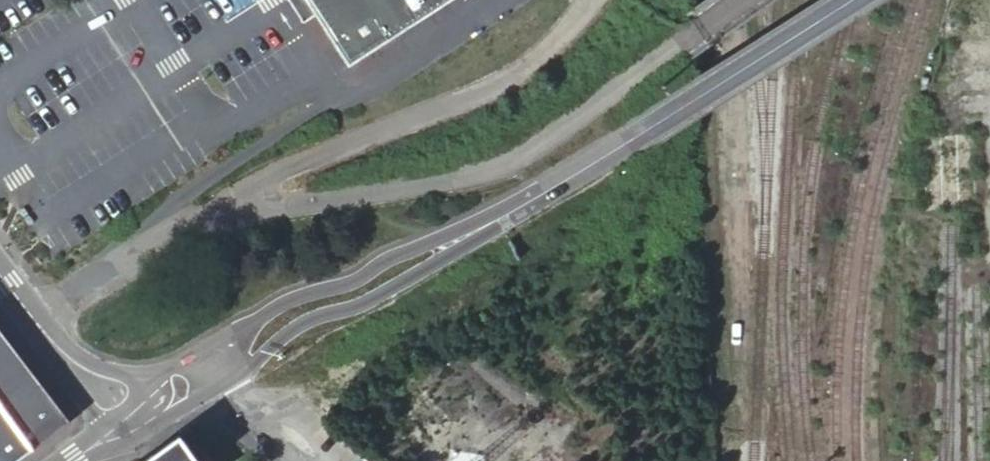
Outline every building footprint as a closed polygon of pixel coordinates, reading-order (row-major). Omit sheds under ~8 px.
[(309,10),(329,41),(343,63),(388,32),(436,0),(303,0),(309,10)] [(73,425),(0,324),(0,460),(22,460),(73,425)] [(173,441),(167,445),(158,451),(160,453),(166,460),(184,460),(186,460),(173,441)]
